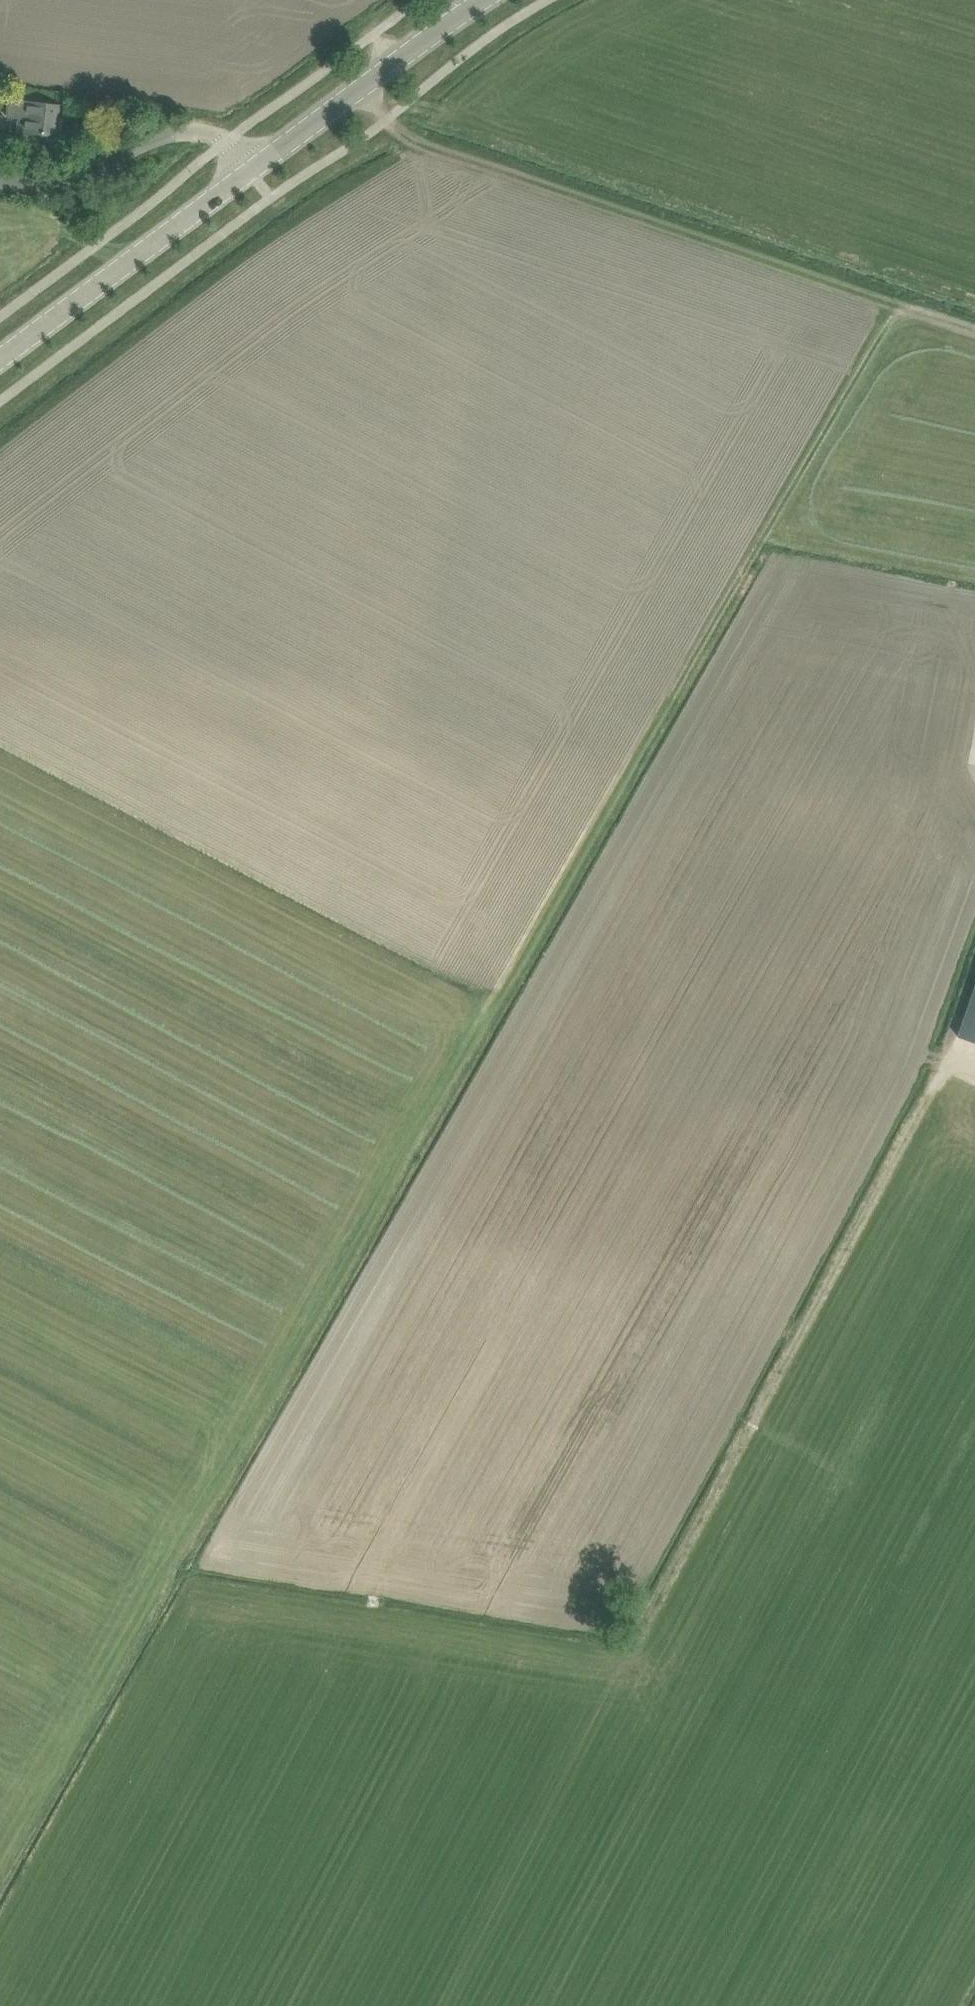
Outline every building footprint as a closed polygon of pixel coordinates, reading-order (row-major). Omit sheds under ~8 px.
[(19,118),(18,131),(47,134),(46,139),(61,141),(63,118),(58,117),(59,105),(9,100),(7,117),(19,118)]
